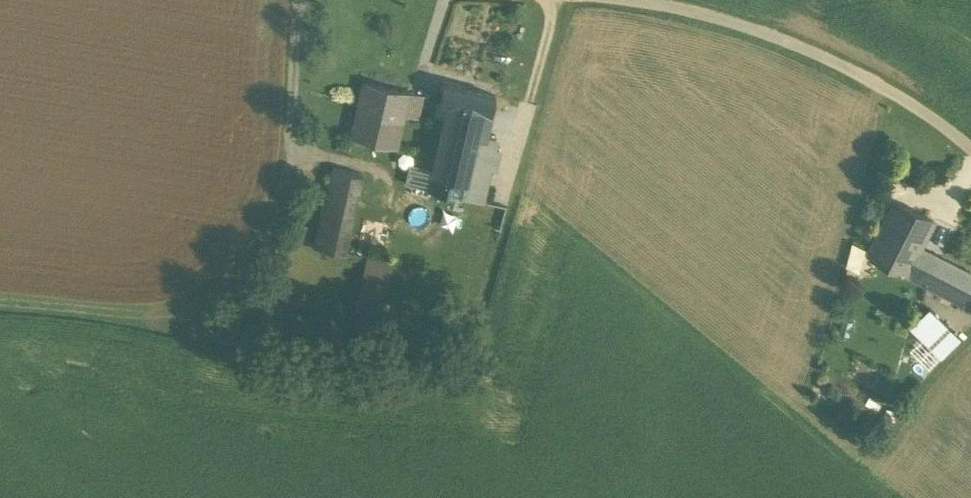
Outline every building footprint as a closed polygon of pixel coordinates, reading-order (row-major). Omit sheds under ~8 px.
[(502,94),(451,80),(446,98),(455,100),(449,122),(492,133),(502,94)] [(414,92),(370,81),(356,136),(400,147),(408,115),(414,92)] [(426,96),(414,92),(408,115),(421,118),(426,96)] [(492,133),(449,122),(437,166),(432,185),(486,199),(503,137),(492,133)] [(411,179),(432,185),(437,166),(416,159),(411,179)] [(336,168),(329,199),(361,206),(367,175),(336,168)] [(361,206),(329,199),(319,247),(350,253),(361,206)] [(897,200),(870,252),(908,271),(920,247),(934,219),(897,200)] [(366,217),(362,237),(385,242),(389,222),(366,217)] [(861,271),(868,247),(855,244),(848,267),(861,271)] [(942,258),(920,247),(908,271),(929,282),(942,258)] [(398,260),(375,255),(362,310),(385,315),(398,260)] [(942,258),(929,282),(968,302),(970,297),(970,273),(942,258)] [(960,336),(930,307),(913,325),(923,335),(943,354),(960,336)] [(930,368),(943,354),(923,335),(910,348),(930,368)]
